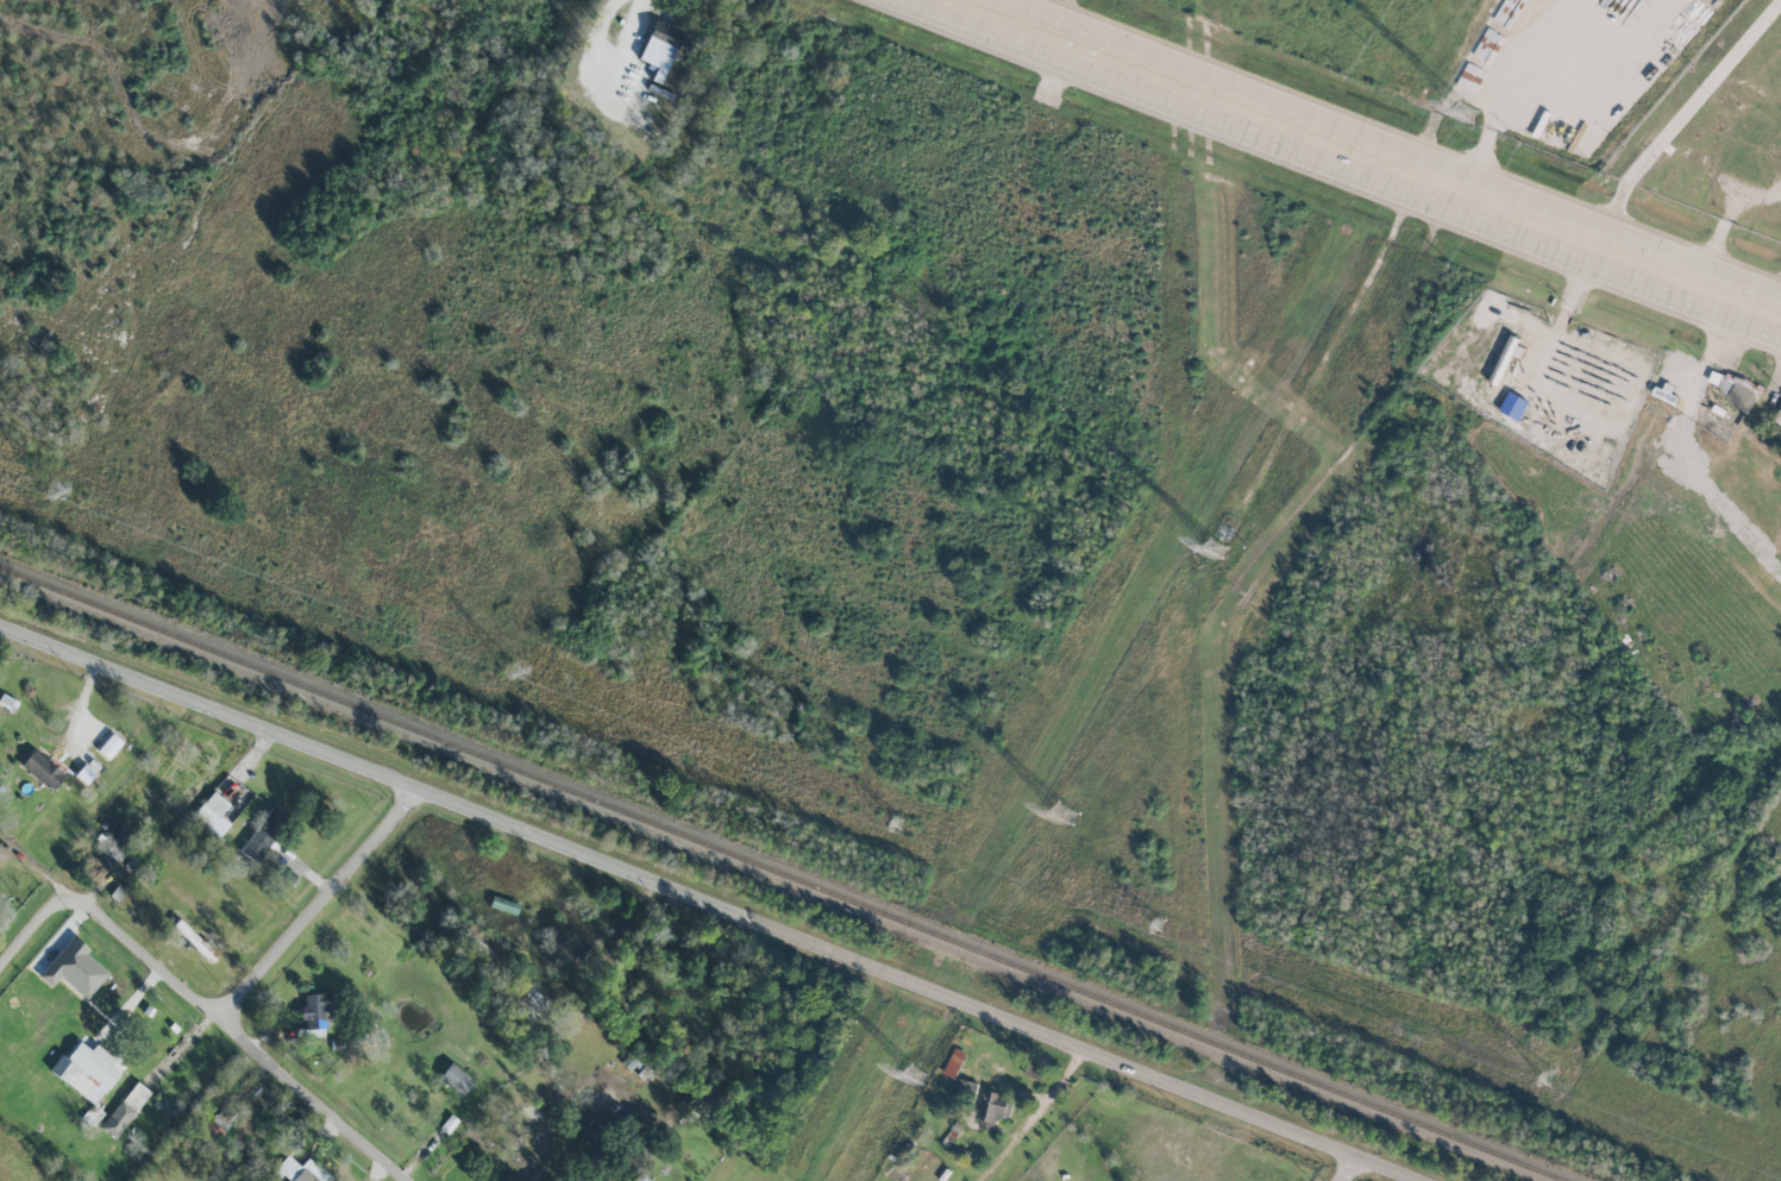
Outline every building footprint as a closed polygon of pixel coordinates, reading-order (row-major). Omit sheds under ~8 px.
[(660,84),(682,30),(655,18),(638,59),(656,66),(650,80),(660,84)] [(1759,389),(1704,365),(1695,385),(1750,409),(1759,389)] [(1499,412),(1519,420),(1527,400),(1507,392),(1499,412)] [(1772,422),(1780,428),(1780,407),(1772,422)] [(65,773),(32,750),(20,768),(53,791),(65,773)] [(229,805),(213,791),(192,816),(218,838),(229,825),(219,816),(229,805)] [(288,819),(272,807),(238,849),(254,862),(288,819)] [(119,851),(130,832),(113,822),(102,841),(119,851)] [(217,956),(178,919),(171,927),(210,963),(217,956)] [(86,999),(108,973),(85,953),(88,949),(73,936),(38,976),(51,987),(60,977),(86,999)] [(543,1014),(551,1001),(515,978),(506,992),(543,1014)] [(304,994),(304,1005),(302,1005),(302,1029),(301,1029),(302,1037),(325,1036),(324,1021),(333,1021),(332,993),(304,994)] [(119,1073),(78,1041),(66,1057),(61,1053),(48,1070),(94,1105),(119,1073)] [(91,1051),(111,1065),(116,1059),(96,1044),(91,1051)] [(942,1074),(954,1079),(966,1053),(954,1048),(942,1074)] [(460,1097),(474,1080),(451,1062),(437,1079),(460,1097)] [(1041,1080),(1046,1069),(1035,1063),(1029,1075),(1041,1080)] [(150,1093),(136,1081),(99,1128),(114,1139),(150,1093)] [(994,1132),(998,1117),(1009,1120),(1013,1103),(997,1099),(999,1093),(986,1090),(977,1128),(994,1132)] [(203,1129),(214,1139),(241,1110),(230,1099),(203,1129)] [(440,1129),(448,1133),(456,1120),(449,1115),(440,1129)] [(309,1157),(300,1166),(287,1154),(275,1168),(290,1180),(330,1180),(332,1178),(309,1157)]
